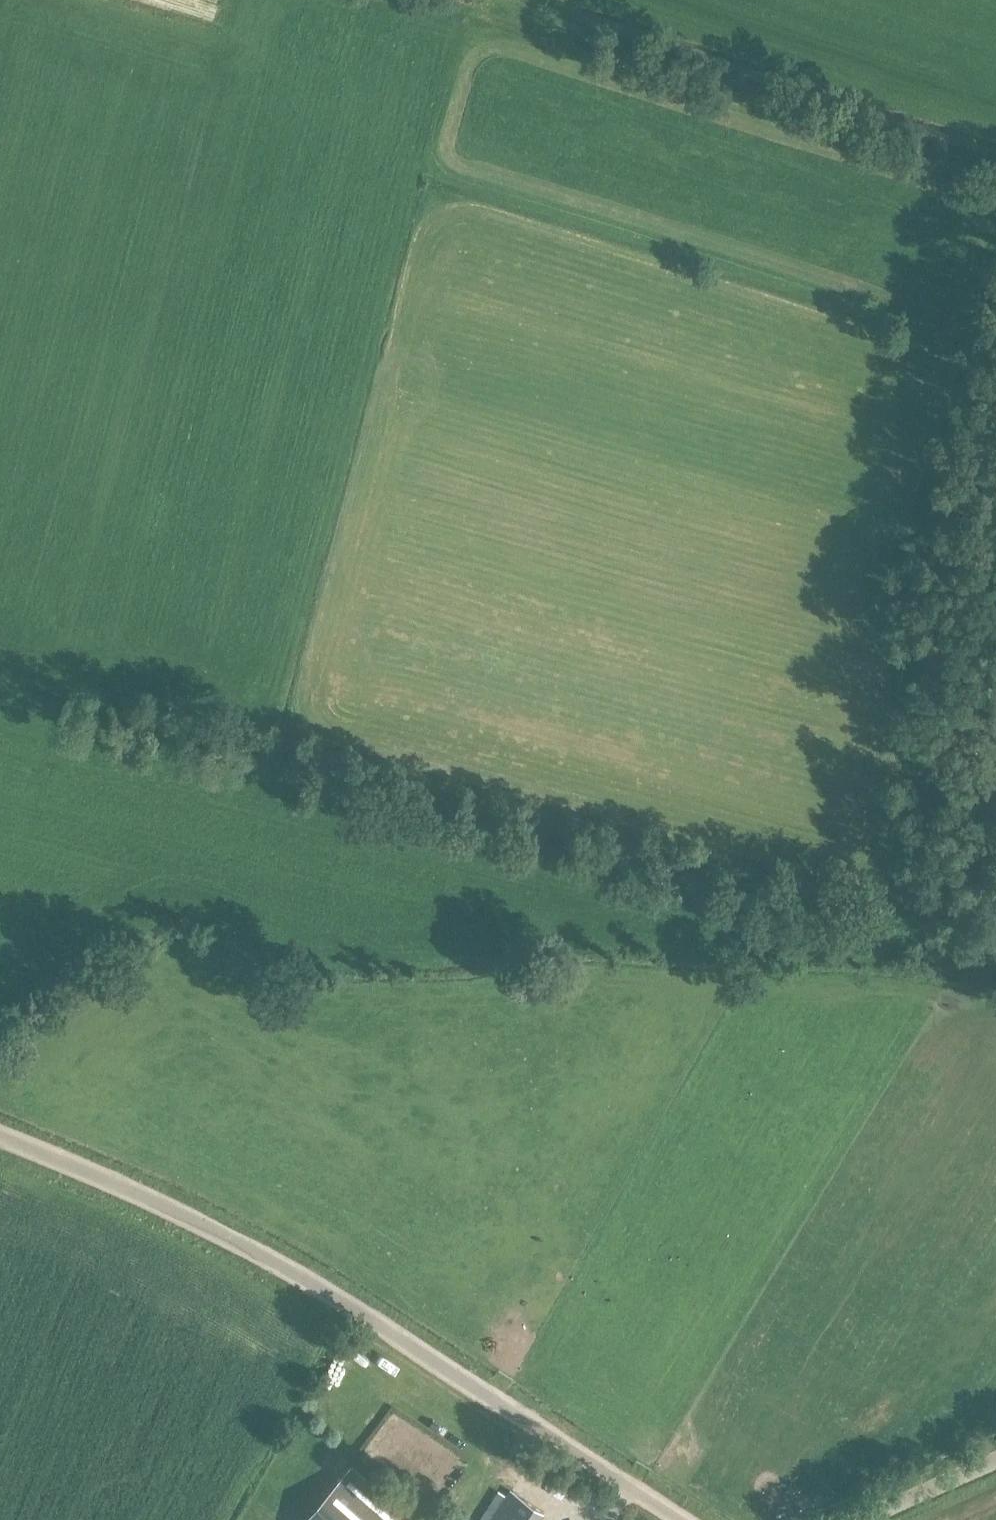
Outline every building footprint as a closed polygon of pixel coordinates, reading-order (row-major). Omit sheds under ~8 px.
[(27,1051),(22,1042),(14,1047),(19,1056),(27,1051)] [(315,1383),(312,1391),(329,1399),(333,1391),(315,1383)] [(553,1475),(555,1463),(541,1461),(539,1473),(553,1475)] [(351,1465),(303,1519),(414,1519),(351,1465)] [(491,1519),(538,1519),(544,1511),(511,1489),(491,1519)]
